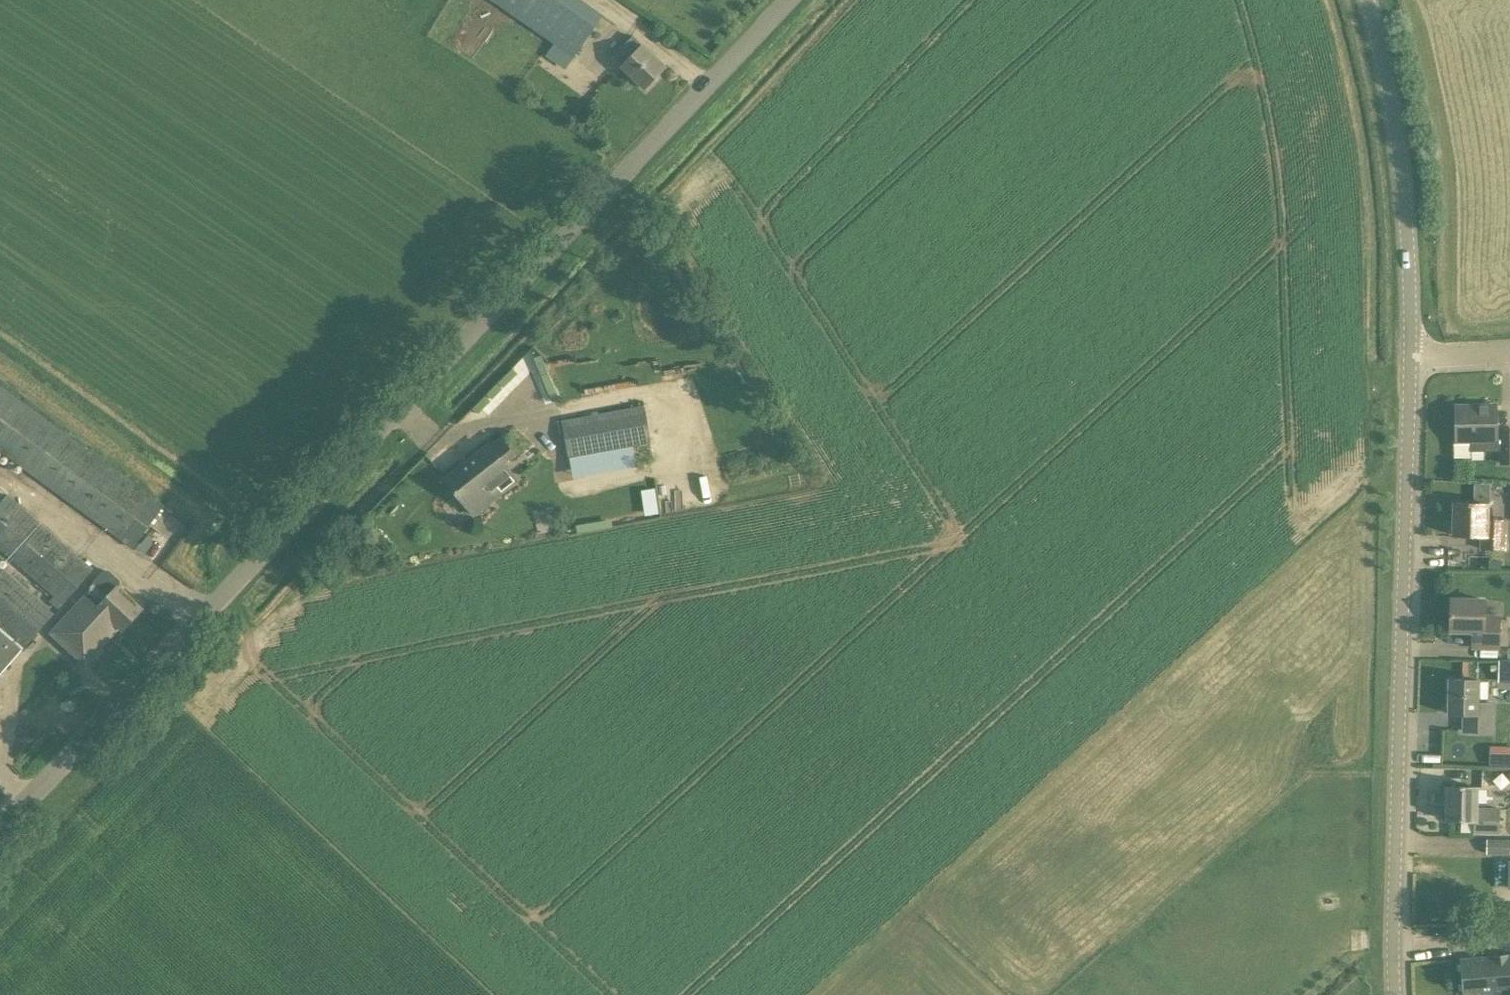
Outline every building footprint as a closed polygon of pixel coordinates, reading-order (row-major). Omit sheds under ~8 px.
[(550,42),(574,59),(604,16),(581,0),(492,0),(550,42)] [(666,67),(643,45),(632,35),(611,57),(622,67),(645,89),(666,67)] [(0,384),(0,451),(133,548),(164,504),(0,384)] [(1471,441),(1471,450),(1500,449),(1501,462),(1509,462),(1509,430),(1501,430),(1502,438),(1497,439),(1496,404),(1456,405),(1456,441),(1471,441)] [(644,408),(563,422),(570,457),(650,443),(644,408)] [(501,434),(488,445),(445,479),(475,516),(518,481),(504,464),(516,454),(501,434)] [(0,502),(0,549),(63,603),(93,568),(8,493),(0,502)] [(1508,519),(1488,518),(1489,503),(1454,502),(1453,535),(1480,535),(1480,548),(1506,549),(1508,519)] [(54,613),(0,565),(0,673),(54,613)] [(98,606),(86,596),(52,631),(85,662),(90,657),(96,657),(103,650),(103,644),(119,626),(122,629),(143,607),(127,592),(118,585),(98,606)] [(1499,648),(1500,615),(1484,615),(1485,598),(1451,597),(1450,631),(1472,631),(1472,647),(1499,648)] [(1498,680),(1509,681),(1509,660),(1498,660),(1498,680)] [(1494,701),(1479,700),(1479,679),(1449,679),(1448,713),(1463,713),(1462,732),(1493,733),(1494,701)] [(1492,763),(1509,763),(1509,745),(1492,745),(1492,763)] [(1446,819),(1473,820),(1473,834),(1500,834),(1500,807),(1477,807),(1478,787),(1447,786),(1446,819)] [(1486,854),(1509,854),(1509,839),(1487,839),(1486,854)] [(1461,957),(1464,994),(1509,992),(1509,953),(1461,957)]
